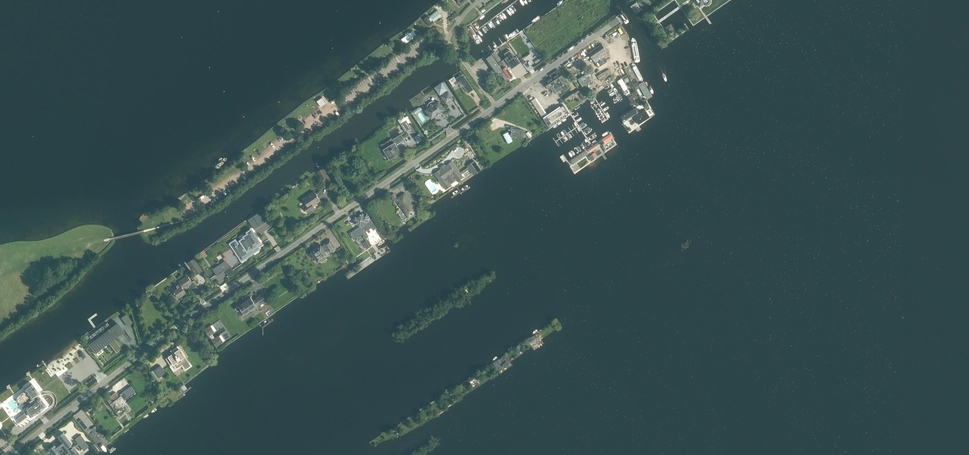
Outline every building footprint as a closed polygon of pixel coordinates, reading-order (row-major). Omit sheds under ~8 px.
[(553,6),(536,18),(540,23),(557,12),(553,6)] [(429,16),(434,22),(442,15),(437,10),(429,16)] [(424,19),(430,26),(434,22),(429,15),(424,19)] [(411,33),(399,41),(402,46),(414,38),(411,33)] [(604,57),(607,55),(605,51),(606,50),(602,44),(587,55),(589,58),(591,57),(598,68),(607,62),(604,57)] [(497,49),(491,53),(497,63),(502,60),(504,58),(497,49)] [(515,57),(511,51),(505,55),(507,58),(506,60),(508,63),(509,62),(512,67),(515,65),(513,63),(514,62),(516,64),(520,61),(516,56),(515,57)] [(491,55),(486,58),(496,73),(501,69),(491,55)] [(508,65),(502,69),(511,82),(517,78),(508,65)] [(546,81),(544,83),(548,88),(552,85),(557,93),(562,89),(564,92),(569,89),(565,82),(566,82),(558,70),(554,72),(556,75),(546,81)] [(609,70),(598,76),(601,82),(612,75),(609,70)] [(468,93),(473,89),(463,74),(456,79),(454,77),(449,80),(453,86),(455,85),(454,83),(457,81),(458,83),(460,82),(468,93)] [(582,86),(584,85),(592,80),(588,74),(578,80),(582,86)] [(618,81),(626,97),(630,94),(623,79),(618,81)] [(644,82),(640,84),(647,99),(652,97),(644,82)] [(440,94),(442,97),(441,97),(446,104),(453,99),(448,92),(446,90),(446,89),(446,90),(441,84),(442,84),(442,83),(435,88),(440,94)] [(632,96),(627,99),(632,107),(637,104),(632,96)] [(322,97),(317,101),(321,107),(327,103),(322,97)] [(535,98),(531,101),(543,118),(546,115),(535,98)] [(431,103),(430,104),(429,105),(428,105),(428,106),(429,108),(426,110),(431,119),(444,110),(439,101),(435,104),(434,102),(433,102),(432,102),(431,103)] [(548,126),(568,112),(564,105),(543,119),(548,126)] [(623,122),(639,112),(636,106),(620,117),(623,122)] [(638,115),(637,113),(634,115),(635,117),(634,117),(639,124),(645,120),(650,117),(649,115),(646,110),(638,115)] [(399,125),(404,133),(409,129),(405,122),(399,125)] [(507,142),(512,139),(511,137),(517,136),(524,138),(525,132),(523,132),(524,130),(512,128),(511,130),(512,130),(512,132),(509,134),(508,132),(503,135),(507,142)] [(383,150),(389,160),(401,153),(397,146),(405,141),(401,134),(396,137),(396,136),(388,141),(391,145),(383,150)] [(567,162),(569,166),(582,157),(588,153),(586,150),(567,162)] [(475,162),(469,166),(469,167),(470,168),(474,174),(480,170),(475,162)] [(440,173),(437,175),(444,185),(449,182),(450,185),(457,180),(458,181),(463,177),(461,175),(470,168),(469,167),(460,173),(453,164),(450,166),(449,165),(445,167),(444,166),(442,168),(442,169),(439,171),(440,173)] [(322,180),(328,177),(323,169),(317,172),(322,180)] [(389,204),(384,207),(388,214),(394,211),(402,206),(408,215),(416,210),(410,201),(413,199),(413,198),(415,197),(410,190),(408,191),(389,203),(389,204)] [(315,203),(315,205),(321,201),(314,191),(303,199),(308,205),(304,207),(308,213),(315,208),(313,205),(315,203)] [(376,228),(370,219),(367,213),(364,215),(362,213),(358,216),(364,224),(361,226),(364,231),(365,234),(364,235),(365,236),(368,234),(366,231),(372,227),(373,230),(376,228)] [(362,236),(364,235),(365,234),(364,231),(361,226),(364,224),(358,216),(353,219),(356,223),(355,223),(356,225),(357,224),(359,228),(350,234),(354,240),(358,237),(361,234),(362,236)] [(381,219),(377,222),(383,232),(387,229),(381,219)] [(240,258),(245,255),(246,258),(255,252),(253,249),(257,246),(257,245),(260,243),(251,230),(248,233),(249,234),(245,237),(245,238),(241,241),(242,242),(233,248),(240,258)] [(336,248),(330,240),(324,244),(325,244),(322,246),(321,245),(317,248),(315,249),(311,252),(312,252),(310,254),(313,258),(315,257),(318,262),(328,255),(326,252),(329,250),(330,252),(336,248)] [(196,275),(203,271),(194,258),(188,263),(196,275)] [(229,268),(228,266),(229,266),(228,266),(227,265),(226,263),(226,264),(225,262),(213,270),(217,274),(224,269),(225,271),(229,268)] [(180,284),(172,289),(174,291),(179,298),(187,293),(185,291),(188,289),(187,287),(193,283),(189,277),(186,279),(185,277),(184,278),(178,282),(179,282),(180,284)] [(250,311),(266,300),(262,294),(256,298),(257,298),(253,301),(251,298),(239,307),(236,308),(238,311),(241,316),(250,310),(250,311)] [(126,314),(121,318),(127,326),(132,322),(126,314)] [(98,339),(89,345),(95,353),(103,347),(105,345),(105,344),(108,342),(117,352),(122,348),(114,338),(124,330),(118,322),(111,327),(107,322),(94,333),(98,339)] [(211,326),(205,330),(209,335),(214,332),(210,327),(211,326)] [(217,346),(223,342),(219,337),(219,336),(213,340),(217,346)] [(173,364),(176,369),(182,365),(185,369),(191,366),(184,356),(185,356),(180,349),(175,352),(176,353),(173,355),(172,353),(168,356),(168,357),(166,359),(170,366),(173,364)] [(153,370),(158,378),(166,373),(160,365),(153,370)] [(22,403),(24,401),(27,405),(27,406),(23,409),(26,412),(24,414),(23,413),(16,419),(19,423),(27,417),(25,416),(27,414),(30,417),(34,414),(34,415),(37,413),(39,412),(39,411),(42,409),(41,409),(45,406),(39,397),(35,400),(34,400),(32,398),(38,393),(30,383),(22,388),(24,391),(17,396),(16,397),(16,398),(16,399),(16,400),(16,401),(16,402),(17,402),(17,403),(18,403),(19,404),(20,404),(21,404),(21,403),(22,403)] [(124,400),(135,392),(131,386),(120,395),(121,396),(119,397),(115,392),(106,399),(118,415),(117,415),(119,417),(120,417),(130,409),(124,400)] [(96,444),(97,443),(101,440),(94,432),(96,430),(94,427),(90,430),(92,432),(89,434),(96,444)] [(89,446),(80,434),(74,439),(75,439),(78,443),(74,446),(72,447),(70,445),(72,443),(71,443),(70,442),(71,442),(70,441),(70,442),(69,440),(69,439),(69,440),(68,438),(67,438),(66,436),(67,436),(66,436),(65,435),(65,434),(64,434),(63,433),(64,432),(63,432),(57,437),(58,437),(59,438),(59,439),(61,440),(60,440),(60,441),(61,440),(62,442),(62,443),(61,443),(62,443),(60,444),(60,445),(59,446),(58,446),(57,447),(56,447),(55,447),(54,446),(55,445),(54,445),(48,449),(49,450),(50,451),(50,452),(50,451),(52,453),(51,453),(51,454),(52,453),(53,454),(52,454),(65,454),(66,454),(65,454),(67,453),(67,454),(67,453),(68,452),(69,452),(69,453),(70,452),(71,454),(72,454),(80,454),(79,454),(80,453),(79,453),(78,452),(78,451),(78,452),(77,450),(77,449),(76,450),(75,448),(76,448),(75,448),(80,445),(84,450),(89,446)]
